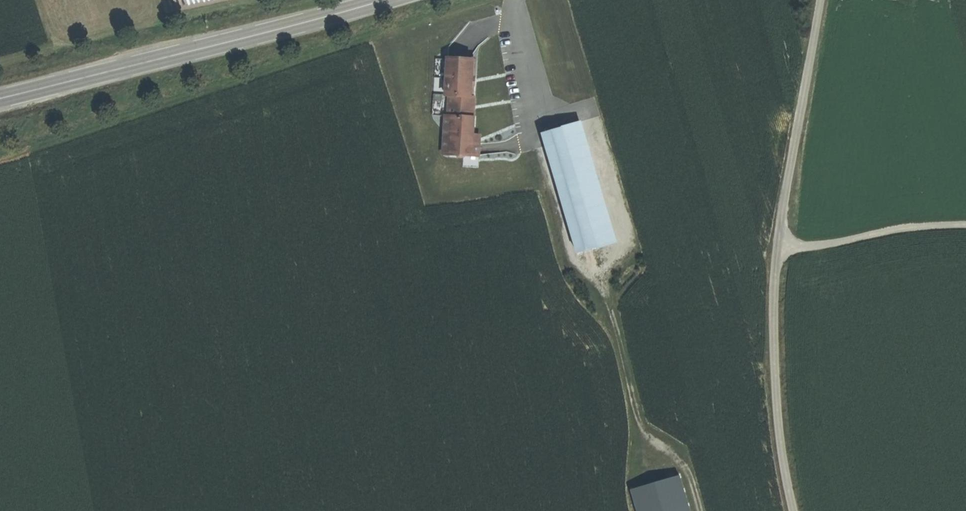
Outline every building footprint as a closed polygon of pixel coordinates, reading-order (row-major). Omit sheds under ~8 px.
[(446,94),(449,94),(448,116),(444,116),(443,153),(456,154),(458,158),(463,158),(465,154),(478,155),(479,143),(473,143),(473,138),(472,137),(473,118),(468,118),(471,86),(473,86),(474,77),(471,77),(471,65),(472,60),(447,59),(446,94)] [(579,252),(613,241),(577,122),(543,133),(579,252)] [(631,492),(637,510),(688,510),(678,478),(631,492)]
